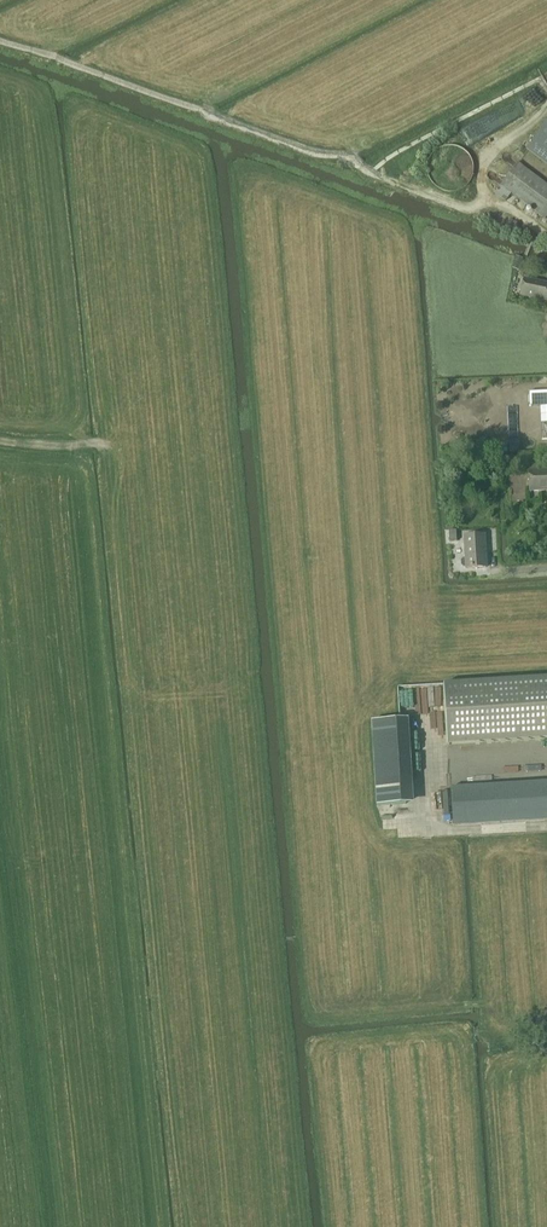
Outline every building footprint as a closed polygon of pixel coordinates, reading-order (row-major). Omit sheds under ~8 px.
[(528,149),(546,164),(546,123),(528,149)] [(495,194),(506,201),(511,194),(546,221),(546,184),(518,162),(495,194)] [(524,279),(521,296),(546,302),(546,301),(546,284),(524,279)] [(529,392),(529,407),(540,406),(546,406),(546,391),(529,392)] [(499,428),(485,429),(486,445),(500,444),(499,428)] [(539,471),(538,463),(528,463),(528,472),(529,492),(546,491),(546,471),(539,471)] [(487,568),(485,535),(465,537),(466,559),(463,559),(462,562),(462,566),(464,567),(466,568),(467,569),(487,568)] [(443,684),(447,745),(546,739),(546,678),(443,684)] [(420,692),(405,692),(404,701),(419,702),(420,692)] [(406,804),(401,719),(372,721),(377,806),(406,804)] [(451,788),(453,824),(546,818),(546,782),(451,788)]
